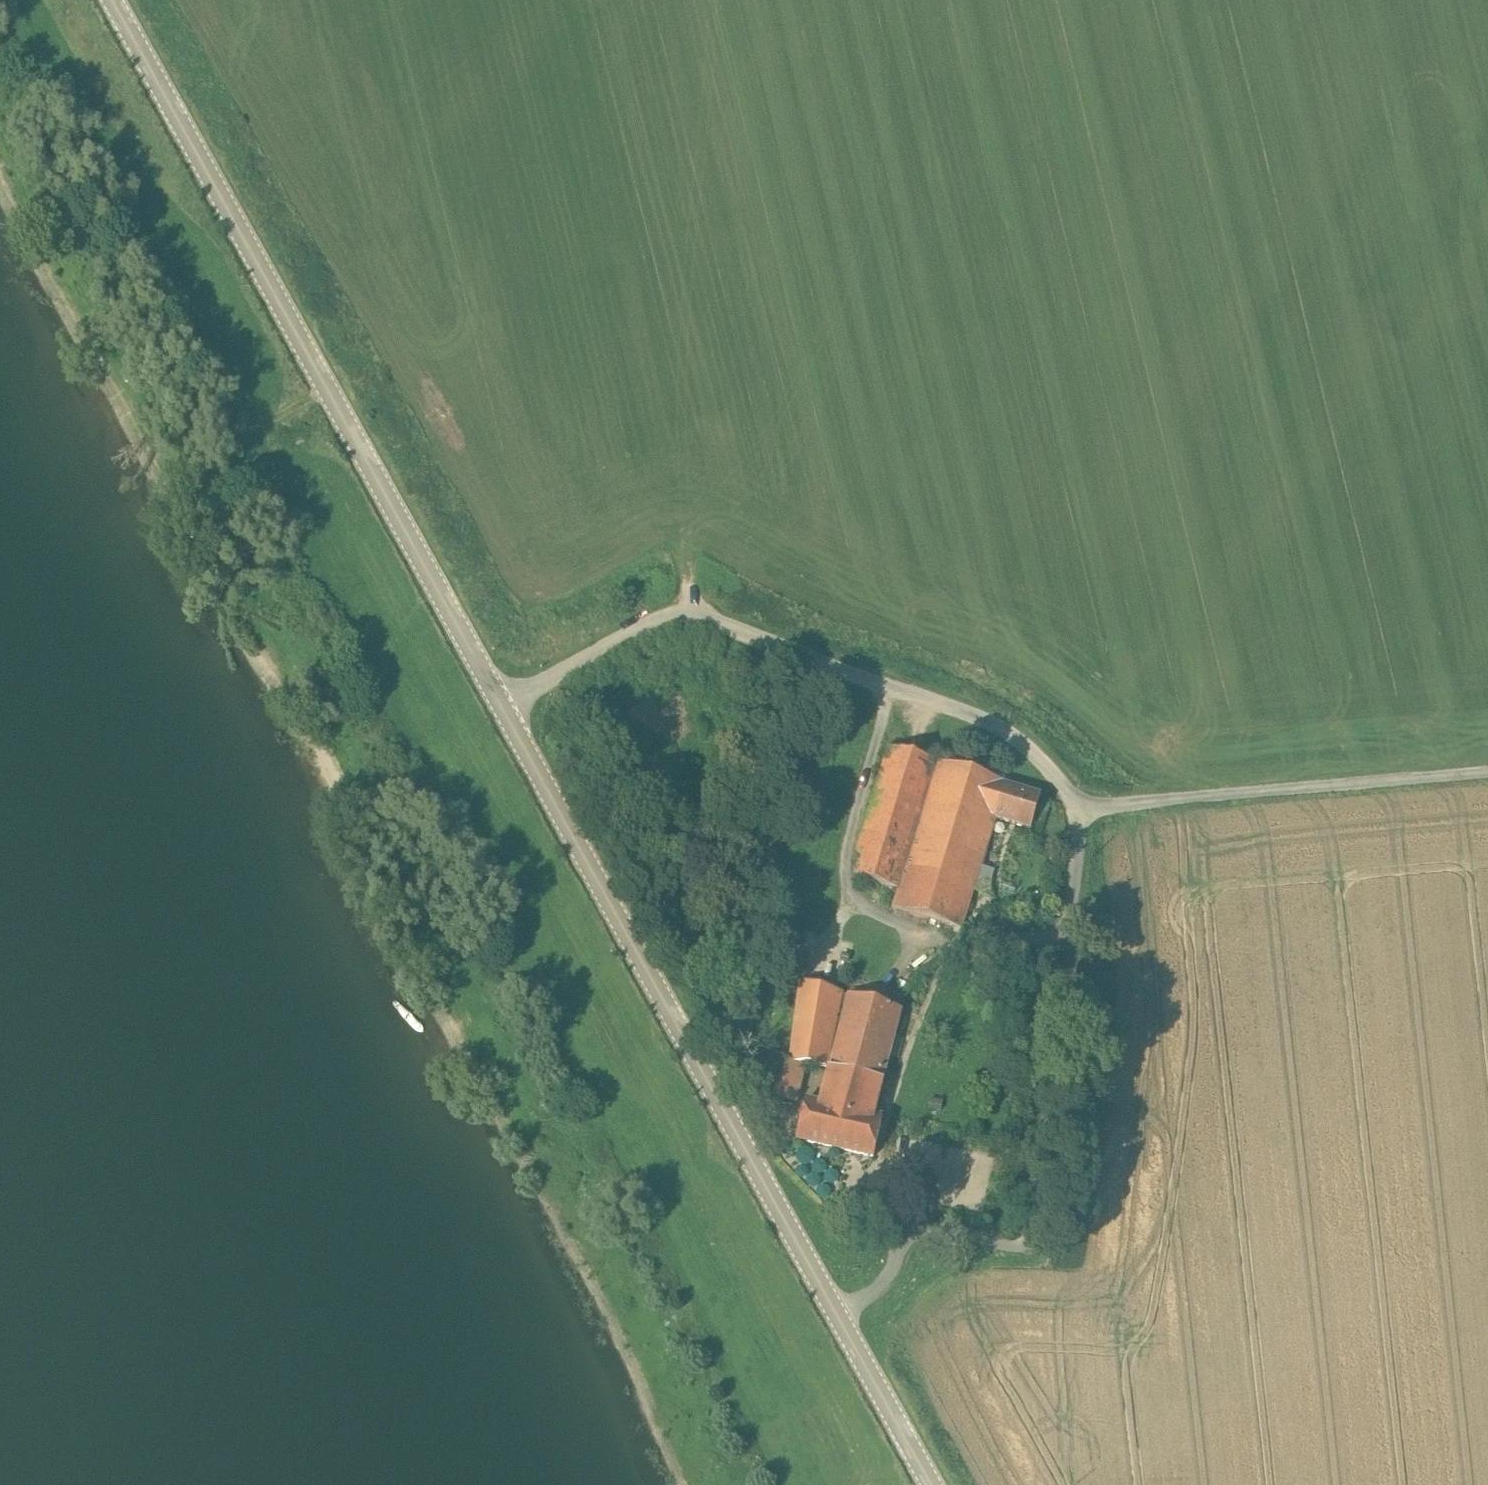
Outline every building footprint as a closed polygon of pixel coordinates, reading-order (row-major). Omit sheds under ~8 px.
[(897,891),(936,765),(887,750),(855,853),(863,856),(856,878),(897,891)] [(891,910),(959,931),(971,892),(979,868),(993,820),(1004,786),(1004,785),(936,765),(897,891),(891,910)] [(1004,786),(993,820),(1029,831),(1039,797),(1004,786)] [(992,872),(979,868),(971,892),(984,896),(992,872)] [(798,984),(788,1063),(788,1065),(802,1067),(826,1070),(841,994),(798,984)] [(847,997),(827,1072),(879,1086),(899,1011),(847,997)] [(796,1103),(802,1067),(788,1065),(788,1063),(767,1061),(763,1099),(796,1103)] [(839,1095),(836,1110),(872,1117),(879,1086),(827,1072),(822,1091),(839,1095)] [(836,1110),(803,1103),(795,1142),(872,1159),(881,1119),(872,1117),(836,1110)]
